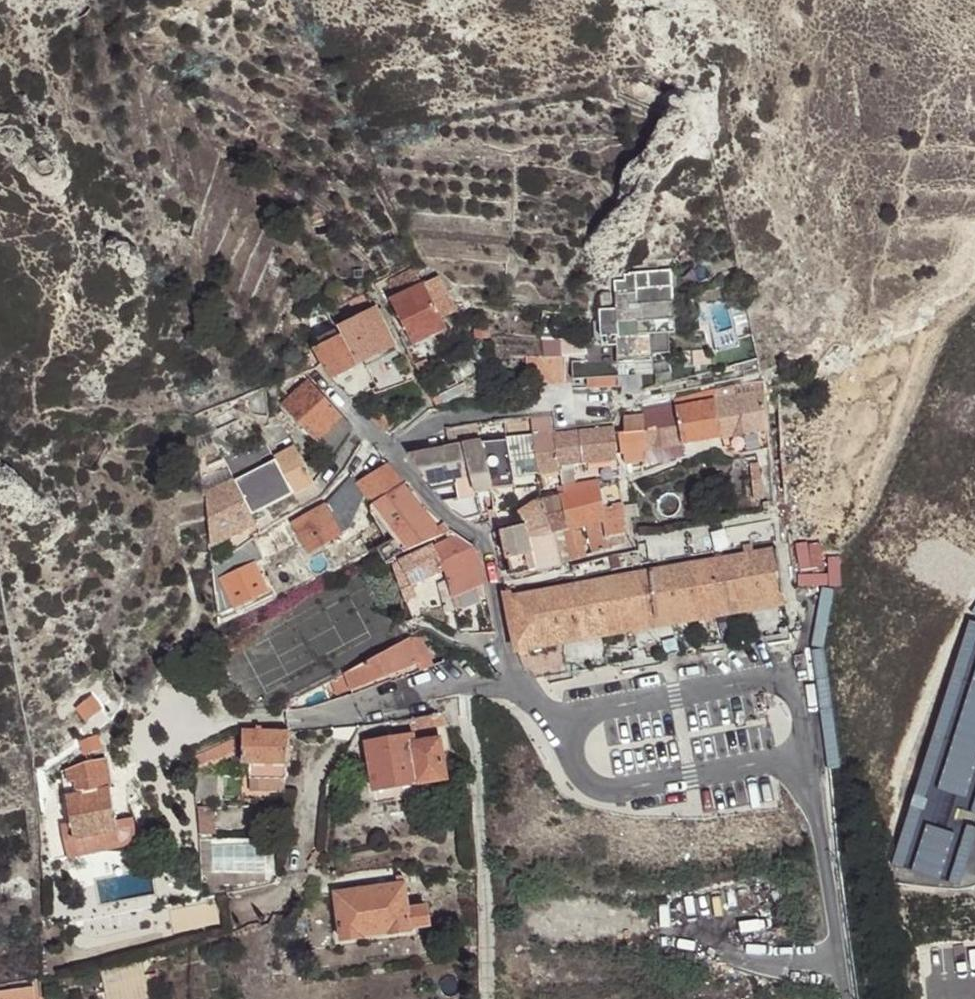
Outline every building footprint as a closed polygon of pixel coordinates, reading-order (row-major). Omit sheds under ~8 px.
[(389,299),(407,334),(413,347),(447,329),(437,310),(453,302),(442,280),(427,287),(417,265),(386,280),(394,296),(389,299)] [(562,355),(563,381),(616,379),(617,363),(652,362),(652,359),(668,358),(668,339),(676,338),(674,272),(626,274),(625,282),(616,282),(616,311),(599,311),(601,353),(562,355)] [(370,304),(366,295),(350,302),(355,312),(370,304)] [(346,324),(339,327),(341,333),(344,331),(361,361),(362,360),(392,344),(375,308),(346,324)] [(344,331),(341,333),(314,347),(323,364),(331,377),(361,361),(344,331)] [(407,334),(401,337),(407,349),(413,347),(407,334)] [(525,385),(563,384),(563,381),(562,355),(543,355),(523,357),(525,385)] [(342,415),(309,381),(287,407),(317,440),(336,422),(342,415)] [(730,396),(730,389),(711,393),(713,400),(730,396)] [(751,431),(768,429),(762,391),(730,396),(733,416),(748,414),(751,431)] [(713,400),(711,393),(673,400),(674,406),(713,400)] [(733,416),(730,396),(713,400),(721,436),(751,431),(748,414),(733,416)] [(681,442),(721,436),(713,400),(674,406),(681,442)] [(681,442),(674,406),(640,411),(641,414),(643,427),(646,448),(649,448),(681,442)] [(625,430),(643,427),(641,414),(622,417),(625,430)] [(336,422),(347,433),(352,425),(342,415),(336,422)] [(519,418),(504,421),(507,437),(515,476),(538,472),(531,434),(528,417),(519,418)] [(284,420),(271,427),(278,440),(270,444),(274,454),(282,449),(280,445),(293,438),(284,420)] [(504,421),(481,426),(484,440),(507,437),(504,421)] [(317,440),(335,453),(347,433),(336,422),(317,440)] [(613,425),(578,430),(582,461),(616,458),(613,425)] [(481,426),(449,432),(453,445),(464,443),(471,475),(475,491),(494,488),(484,440),(481,426)] [(644,449),(646,448),(643,427),(625,430),(618,432),(621,452),(624,452),(644,449)] [(578,430),(555,433),(560,463),(582,461),(578,430)] [(554,431),(531,434),(538,472),(560,468),(560,463),(555,433),(554,431)] [(507,437),(484,440),(494,488),(494,489),(516,487),(515,476),(507,437)] [(683,464),(681,442),(649,448),(646,448),(648,465),(650,470),(683,464)] [(453,445),(409,455),(430,484),(453,479),(471,475),(464,443),(453,445)] [(277,461),(294,494),(314,483),(316,482),(298,447),(276,458),(277,461)] [(648,465),(646,448),(644,449),(624,452),(626,469),(648,465)] [(378,457),(368,449),(359,467),(367,472),(378,457)] [(277,461),(245,478),(261,510),(294,494),(277,461)] [(365,492),(374,506),(404,485),(387,464),(359,483),(365,492)] [(607,467),(608,476),(620,474),(619,465),(607,467)] [(758,467),(751,468),(755,498),(763,496),(758,467)] [(570,471),(562,472),(563,483),(572,482),(570,471)] [(471,475),(453,479),(457,497),(475,492),(475,491),(471,475)] [(365,492),(359,483),(353,476),(326,508),(342,535),(352,531),(365,492)] [(233,480),(205,492),(211,544),(254,522),(235,483),(233,480)] [(572,482),(563,483),(565,493),(576,490),(574,481),(572,482)] [(576,490),(565,493),(560,494),(569,529),(580,527),(588,525),(603,522),(601,506),(597,484),(576,490)] [(384,518),(409,555),(435,541),(442,538),(440,534),(420,507),(404,485),(374,506),(373,507),(374,518),(381,515),(384,518)] [(560,494),(543,498),(538,501),(541,512),(547,534),(556,532),(561,531),(569,529),(560,494)] [(452,509),(463,519),(496,511),(495,496),(458,504),(452,509)] [(764,502),(765,511),(773,509),(772,500),(764,502)] [(621,502),(601,506),(603,522),(606,536),(623,533),(626,533),(621,502)] [(342,535),(326,508),(293,524),(310,553),(342,535)] [(541,512),(521,518),(524,524),(529,538),(547,534),(541,512)] [(606,536),(603,522),(588,525),(594,553),(609,549),(606,536)] [(533,570),(529,538),(524,524),(500,530),(508,568),(510,575),(533,570)] [(571,567),(572,572),(573,580),(775,540),(774,528),(773,526),(637,551),(571,567)] [(261,533),(253,540),(260,552),(281,541),(272,527),(261,533)] [(580,527),(569,529),(561,531),(565,543),(583,539),(580,527)] [(440,534),(442,538),(453,532),(448,529),(440,534)] [(563,563),(556,532),(547,534),(529,538),(533,570),(563,563)] [(623,533),(606,536),(609,549),(621,546),(624,539),(623,533)] [(459,536),(438,550),(444,571),(447,580),(481,565),(474,546),(459,536)] [(587,557),(583,539),(565,543),(571,561),(587,557)] [(228,570),(214,576),(215,583),(224,580),(222,577),(257,563),(259,568),(266,565),(260,552),(253,540),(224,560),(228,570)] [(438,550),(438,548),(401,570),(410,586),(414,584),(444,571),(438,550)] [(782,593),(776,549),(511,596),(520,641),(782,593)] [(379,555),(366,561),(373,575),(386,570),(379,555)] [(224,560),(213,568),(214,576),(228,570),(224,560)] [(224,580),(215,583),(218,608),(226,607),(235,606),(236,609),(270,594),(259,568),(257,563),(222,577),(224,580)] [(481,565),(447,580),(456,613),(468,610),(463,596),(473,592),(476,600),(478,624),(492,622),(481,565)] [(401,570),(399,570),(397,571),(401,590),(410,586),(401,570)] [(456,613),(447,580),(439,583),(448,617),(456,613)] [(410,586),(401,590),(409,604),(419,599),(414,584),(410,586)] [(784,602),(782,593),(520,641),(522,650),(784,602)] [(784,609),(784,602),(522,650),(522,656),(784,609)] [(226,607),(218,608),(204,626),(229,626),(226,607)] [(416,631),(414,632),(413,634),(344,672),(351,691),(414,669),(417,674),(437,665),(418,633),(416,631)] [(351,691),(344,672),(339,674),(345,693),(351,691)] [(345,693),(339,674),(326,680),(332,698),(345,693)] [(90,704),(77,714),(86,726),(99,715),(90,704)] [(444,728),(441,714),(410,720),(413,737),(369,746),(370,753),(374,770),(377,790),(421,782),(422,784),(449,779),(439,729),(444,728)] [(285,780),(289,731),(261,731),(255,732),(241,732),(218,744),(225,758),(241,757),(241,764),(252,764),(252,779),(285,780)] [(87,761),(93,758),(103,755),(97,743),(83,750),(87,761)] [(225,758),(218,744),(205,750),(212,764),(225,758)] [(212,764),(205,750),(192,756),(193,772),(212,764)] [(368,771),(374,770),(370,753),(365,755),(368,771)] [(107,762),(111,784),(116,782),(112,761),(107,762)] [(78,777),(81,790),(111,784),(107,762),(95,765),(89,766),(89,770),(78,773),(78,777)] [(212,764),(193,772),(195,800),(214,798),(212,764)] [(64,780),(78,777),(78,773),(89,770),(89,766),(63,771),(64,780)] [(284,790),(285,780),(252,779),(252,789),(284,790)] [(76,839),(77,844),(119,835),(116,818),(111,784),(81,790),(67,793),(73,825),(76,839)] [(210,807),(196,808),(197,835),(212,834),(210,807)] [(119,835),(77,844),(80,859),(129,850),(134,846),(136,840),(131,815),(116,818),(119,835)] [(64,842),(76,839),(73,825),(61,827),(64,842)] [(408,928),(405,909),(402,883),(396,884),(333,893),(339,939),(408,930),(408,928)] [(187,928),(223,923),(220,903),(184,909),(187,928)] [(425,907),(405,909),(408,928),(427,925),(425,907)] [(140,964),(101,969),(105,998),(144,998),(140,964)] [(29,987),(0,991),(0,998),(31,998),(29,987)]
